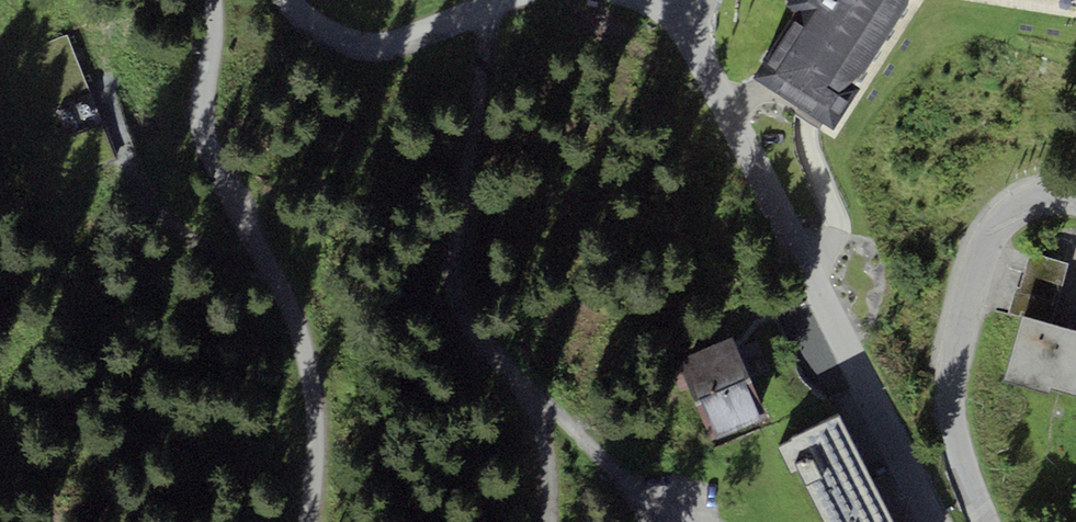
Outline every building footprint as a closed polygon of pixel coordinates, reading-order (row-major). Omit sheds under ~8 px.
[(803,4),(752,80),(836,129),(865,86),(856,80),(906,0),(791,0),(803,4)] [(66,36),(33,48),(57,111),(91,99),(66,36)] [(1052,324),(1068,263),(1029,253),(1020,288),(1015,287),(1008,312),(1023,316),(1052,324)] [(1052,324),(1023,316),(1004,378),(1047,391),(1049,386),(1075,394),(1075,331),(1052,324)] [(732,337),(676,359),(709,442),(765,420),(732,337)] [(841,414),(791,438),(791,440),(778,445),(788,470),(796,466),(825,521),(894,521),(841,414)]
